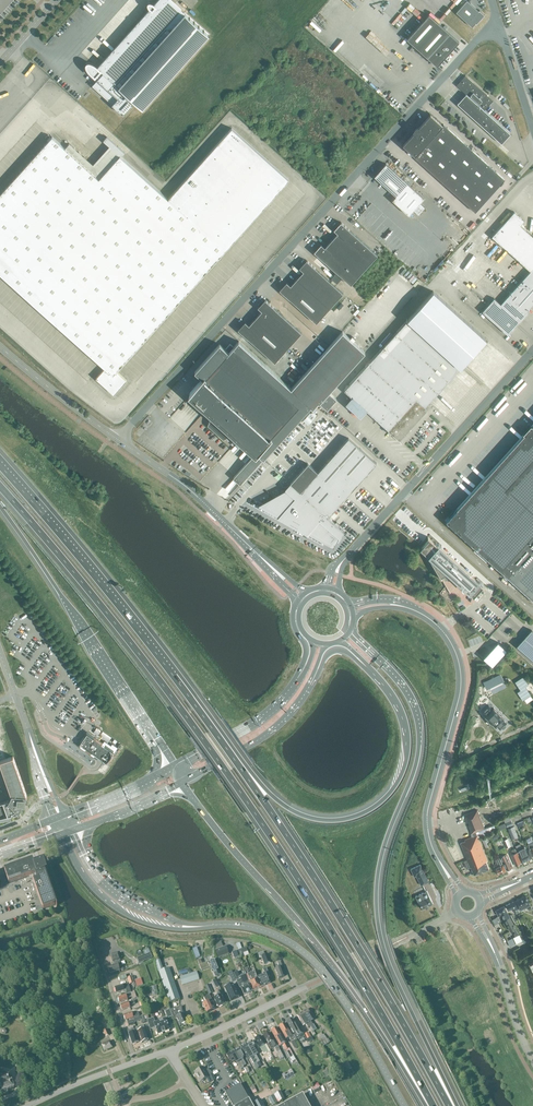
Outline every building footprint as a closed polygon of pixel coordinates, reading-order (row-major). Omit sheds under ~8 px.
[(209,35),(171,0),(158,0),(154,4),(152,3),(151,2),(148,3),(148,5),(148,7),(150,9),(98,66),(96,64),(95,66),(92,63),(90,63),(86,63),(86,66),(88,70),(90,72),(89,74),(93,78),(94,76),(98,79),(92,86),(112,104),(123,114),(135,101),(143,108),(209,35)] [(467,0),(456,12),(472,27),(475,23),(476,24),(484,15),(479,10),(478,11),(467,0)] [(408,40),(438,67),(460,43),(430,16),(408,40)] [(404,68),(372,39),(369,43),(389,62),(387,65),(397,74),(404,68)] [(465,75),(456,85),(466,94),(457,104),(501,143),(502,142),(510,134),(484,110),(493,101),(465,75)] [(417,127),(414,130),(415,131),(402,145),(415,156),(432,137),(442,125),(430,114),(418,128),(417,127)] [(443,124),(442,125),(432,137),(444,148),(456,135),(443,124)] [(120,155),(99,179),(52,137),(0,194),(0,274),(105,368),(96,378),(114,395),(127,380),(116,371),(289,180),(232,128),(168,199),(121,156),(124,152),(106,137),(103,140),(120,155)] [(456,135),(444,148),(441,152),(453,163),(468,146),(456,135)] [(432,137),(415,156),(414,157),(426,168),(441,152),(444,148),(432,137)] [(468,146),(453,163),(465,173),(480,157),(468,146)] [(453,163),(441,152),(426,168),(438,179),(453,163)] [(492,168),(480,157),(465,173),(477,184),(492,168)] [(438,179),(450,190),(465,173),(453,163),(438,179)] [(374,176),(396,196),(392,200),(408,215),(423,198),(385,164),(374,176)] [(492,168),(477,184),(490,196),(504,179),(492,168)] [(477,184),(465,173),(450,190),(462,201),(477,184)] [(475,212),(490,196),(477,184),(462,201),(475,212)] [(532,268),(532,236),(520,225),(524,221),(514,212),(492,236),(502,246),(502,245),(530,271),(532,268)] [(351,285),(377,255),(351,231),(341,222),(334,230),(337,233),(325,247),(321,244),(314,252),(324,261),(351,285)] [(297,278),(329,308),(343,293),(306,260),(299,268),(303,271),(297,278)] [(530,271),(508,295),(527,311),(532,304),(532,268),(530,271)] [(316,323),(329,308),(297,278),(290,286),(287,282),(279,290),(316,323)] [(412,403),(420,394),(429,402),(460,367),(486,339),(433,291),(407,320),(368,364),(412,403)] [(494,298),(488,305),(513,327),(527,311),(508,295),(501,304),(494,298)] [(255,318),(288,347),(301,333),(265,300),(258,307),(262,311),(255,318)] [(507,333),(513,327),(488,305),(482,311),(508,335),(508,334),(507,333)] [(238,330),(274,363),(288,347),(255,318),(249,325),(245,322),(238,330)] [(195,372),(202,379),(190,392),(190,393),(215,416),(213,418),(211,417),(208,424),(225,439),(231,435),(230,433),(232,431),(256,452),(234,477),(241,483),(310,407),(317,399),(320,401),(349,368),(326,348),(290,388),(238,342),(233,347),(230,344),(225,349),(220,344),(195,372)] [(425,410),(427,409),(425,407),(429,402),(420,394),(412,403),(368,364),(344,390),(388,429),(388,430),(397,438),(413,420),(414,422),(425,410)] [(446,521),(532,599),(532,424),(446,521)] [(285,493),(283,489),(279,491),(281,495),(263,505),(332,544),(336,535),(342,529),(344,531),(338,526),(339,525),(336,522),(335,523),(328,517),(347,495),(348,496),(351,493),(350,492),(376,463),(348,438),(300,492),(290,483),(295,487),(285,493)] [(429,558),(430,559),(442,580),(442,579),(441,578),(443,577),(444,579),(447,577),(446,575),(448,574),(473,597),(483,587),(485,588),(428,536),(427,537),(429,539),(420,549),(425,554),(426,555),(427,556),(429,558)] [(532,630),(517,646),(532,661),(532,631),(532,630)] [(508,648),(500,641),(485,657),(493,664),(508,648)] [(492,709),(489,705),(482,711),(486,715),(485,716),(489,720),(488,720),(491,723),(492,722),(495,726),(496,725),(500,729),(502,728),(504,728),(505,727),(506,725),(505,724),(506,723),(503,719),(504,718),(493,708),(492,709)] [(102,744),(90,736),(87,734),(79,744),(83,746),(82,747),(87,751),(87,750),(92,753),(91,753),(93,755),(94,754),(95,755),(106,763),(114,753),(102,744)] [(0,803),(0,821),(10,820),(10,815),(20,812),(19,811),(26,796),(27,796),(26,792),(13,756),(12,756),(13,756),(0,761),(0,763),(11,795),(12,795),(11,798),(9,799),(10,800),(9,801),(9,800),(0,803)] [(472,833),(476,832),(484,828),(477,810),(464,815),(467,822),(469,821),(470,825),(468,825),(472,833)] [(508,828),(512,838),(517,836),(513,826),(508,828)] [(466,841),(461,843),(470,868),(472,867),(474,875),(489,869),(486,861),(488,861),(477,835),(476,832),(472,833),(473,836),(465,840),(466,841)] [(511,846),(508,838),(503,841),(506,848),(511,846)] [(520,844),(516,846),(522,862),(532,858),(529,850),(528,850),(528,849),(526,850),(525,847),(521,848),(520,844)] [(515,866),(522,863),(517,852),(516,852),(514,848),(511,850),(513,854),(511,855),(515,866)] [(507,870),(513,867),(509,857),(507,853),(500,856),(502,860),(507,870)] [(498,864),(494,866),(498,874),(506,870),(500,857),(496,859),(498,864)] [(35,868),(32,860),(4,870),(9,884),(35,874),(37,880),(33,881),(43,910),(56,905),(57,907),(57,906),(43,865),(35,868)] [(429,882),(420,864),(410,869),(414,877),(416,876),(421,886),(429,882)] [(427,891),(415,897),(421,909),(433,903),(427,891)] [(532,908),(529,902),(526,896),(519,899),(523,907),(524,908),(527,907),(529,910),(532,908)] [(520,910),(524,908),(523,907),(519,899),(515,901),(520,910)] [(516,914),(519,912),(514,901),(506,905),(508,909),(511,908),(513,911),(515,910),(516,912),(515,912),(516,914)] [(507,912),(504,906),(496,910),(499,916),(501,914),(507,912)] [(519,935),(520,935),(514,924),(513,924),(510,918),(505,921),(508,927),(510,931),(513,929),(515,933),(514,934),(515,937),(519,935)] [(515,937),(513,938),(516,944),(522,941),(522,940),(519,935),(515,937)] [(229,954),(227,947),(217,951),(219,958),(229,954)] [(270,963),(267,955),(264,956),(263,952),(258,954),(260,958),(261,957),(264,965),(270,963)] [(150,953),(136,959),(139,964),(152,958),(150,953)] [(114,965),(107,968),(109,974),(119,970),(118,967),(122,966),(120,960),(118,954),(111,956),(110,956),(113,963),(114,965)] [(201,960),(197,961),(201,971),(210,967),(212,973),(213,972),(215,977),(220,975),(217,966),(214,959),(202,964),(201,960)] [(156,968),(157,971),(157,973),(158,972),(169,1003),(180,999),(169,968),(163,970),(162,967),(156,968)] [(278,979),(284,977),(280,967),(279,968),(275,970),(278,979)] [(262,970),(264,974),(257,977),(261,987),(270,983),(268,977),(269,976),(266,968),(262,970)] [(251,973),(257,989),(261,988),(257,977),(254,970),(252,971),(253,972),(251,973)] [(197,972),(179,977),(182,986),(199,980),(197,972)] [(253,991),(257,989),(251,973),(248,974),(248,972),(246,973),(253,991)] [(235,979),(238,986),(239,985),(244,995),(252,991),(250,985),(248,981),(245,973),(235,979)] [(141,979),(135,981),(137,987),(143,985),(141,979)] [(129,987),(128,983),(114,988),(116,993),(124,990),(126,990),(127,994),(131,993),(129,987)] [(233,985),(225,989),(231,1001),(239,998),(233,985)] [(224,1000),(222,996),(220,991),(217,992),(219,997),(214,999),(218,1007),(224,1004),(223,1000),(224,1000)] [(133,997),(131,993),(118,998),(119,1003),(127,1000),(127,999),(133,997)] [(209,995),(203,997),(206,1003),(203,1004),(203,1005),(202,1006),(203,1008),(204,1008),(207,1013),(213,1010),(210,1003),(212,1002),(209,995)] [(129,1006),(135,1004),(134,1001),(120,1005),(122,1010),(130,1008),(129,1006)] [(171,1010),(172,1013),(174,1020),(176,1019),(180,1026),(187,1023),(182,1014),(182,1013),(181,1009),(180,1007),(175,1009),(175,1008),(171,1010)] [(167,1019),(173,1017),(170,1010),(165,1012),(167,1019)] [(307,1010),(302,1013),(310,1027),(313,1032),(316,1030),(313,1025),(309,1019),(312,1018),(307,1010)] [(123,1016),(125,1021),(141,1016),(140,1012),(132,1015),(131,1013),(123,1016)] [(302,1013),(297,1015),(302,1024),(304,1022),(308,1028),(310,1027),(302,1013)] [(153,1018),(147,1021),(149,1027),(150,1029),(155,1028),(158,1035),(169,1030),(165,1019),(155,1023),(155,1022),(153,1018)] [(306,1040),(307,1040),(299,1026),(297,1027),(295,1025),(292,1019),(286,1022),(296,1040),(298,1039),(299,1041),(300,1042),(301,1042),(302,1042),(303,1042),(304,1041),(306,1040)] [(290,1040),(294,1039),(292,1035),(290,1031),(289,1032),(284,1023),(279,1027),(286,1039),(289,1038),(290,1040)] [(147,1041),(148,1040),(143,1025),(136,1028),(138,1031),(137,1031),(141,1043),(144,1042),(144,1043),(147,1041)] [(279,1047),(282,1045),(283,1045),(286,1050),(289,1048),(284,1040),(284,1039),(282,1035),(281,1036),(276,1028),(271,1031),(276,1040),(279,1047)] [(136,1043),(138,1042),(137,1038),(137,1037),(135,1032),(134,1029),(127,1031),(130,1040),(132,1044),(133,1044),(133,1045),(136,1044),(136,1043)] [(271,1050),(274,1048),(276,1050),(279,1049),(275,1041),(274,1041),(269,1033),(267,1034),(265,1034),(264,1035),(263,1036),(271,1050)] [(323,1035),(318,1038),(319,1038),(322,1044),(327,1040),(323,1035)] [(270,1053),(268,1048),(266,1044),(265,1045),(260,1036),(255,1040),(259,1048),(263,1046),(267,1055),(270,1053)] [(110,1042),(102,1045),(104,1051),(112,1048),(110,1042)] [(257,1064),(259,1062),(255,1055),(258,1054),(251,1042),(246,1044),(253,1057),(256,1063),(257,1064)] [(256,1063),(253,1057),(246,1044),(241,1047),(247,1059),(250,1057),(253,1064),(256,1063)] [(244,1056),(239,1048),(234,1051),(243,1066),(246,1065),(241,1057),(244,1056)] [(279,1049),(276,1050),(280,1059),(284,1057),(279,1049)] [(229,1053),(229,1054),(227,1055),(231,1063),(234,1062),(234,1064),(237,1063),(240,1069),(243,1068),(243,1067),(243,1066),(234,1051),(229,1053)] [(347,1062),(336,1069),(341,1076),(352,1069),(347,1062)] [(209,1083),(214,1080),(209,1071),(206,1073),(203,1068),(195,1072),(200,1082),(206,1078),(209,1083)] [(323,1073),(326,1077),(333,1073),(330,1068),(323,1073)] [(285,1073),(282,1075),(285,1079),(294,1075),(291,1070),(288,1071),(289,1073),(286,1075),(285,1073)] [(14,1089),(9,1074),(0,1078),(0,1094),(14,1089)] [(225,1093),(233,1105),(238,1105),(249,1100),(240,1084),(225,1093)] [(317,1084),(311,1087),(314,1092),(320,1089),(317,1084)] [(285,1100),(281,1092),(274,1095),(278,1103),(285,1100)] [(274,1095),(269,1098),(273,1105),(278,1103),(274,1095)] [(302,1095),(282,1105),(309,1105),(302,1095)]
